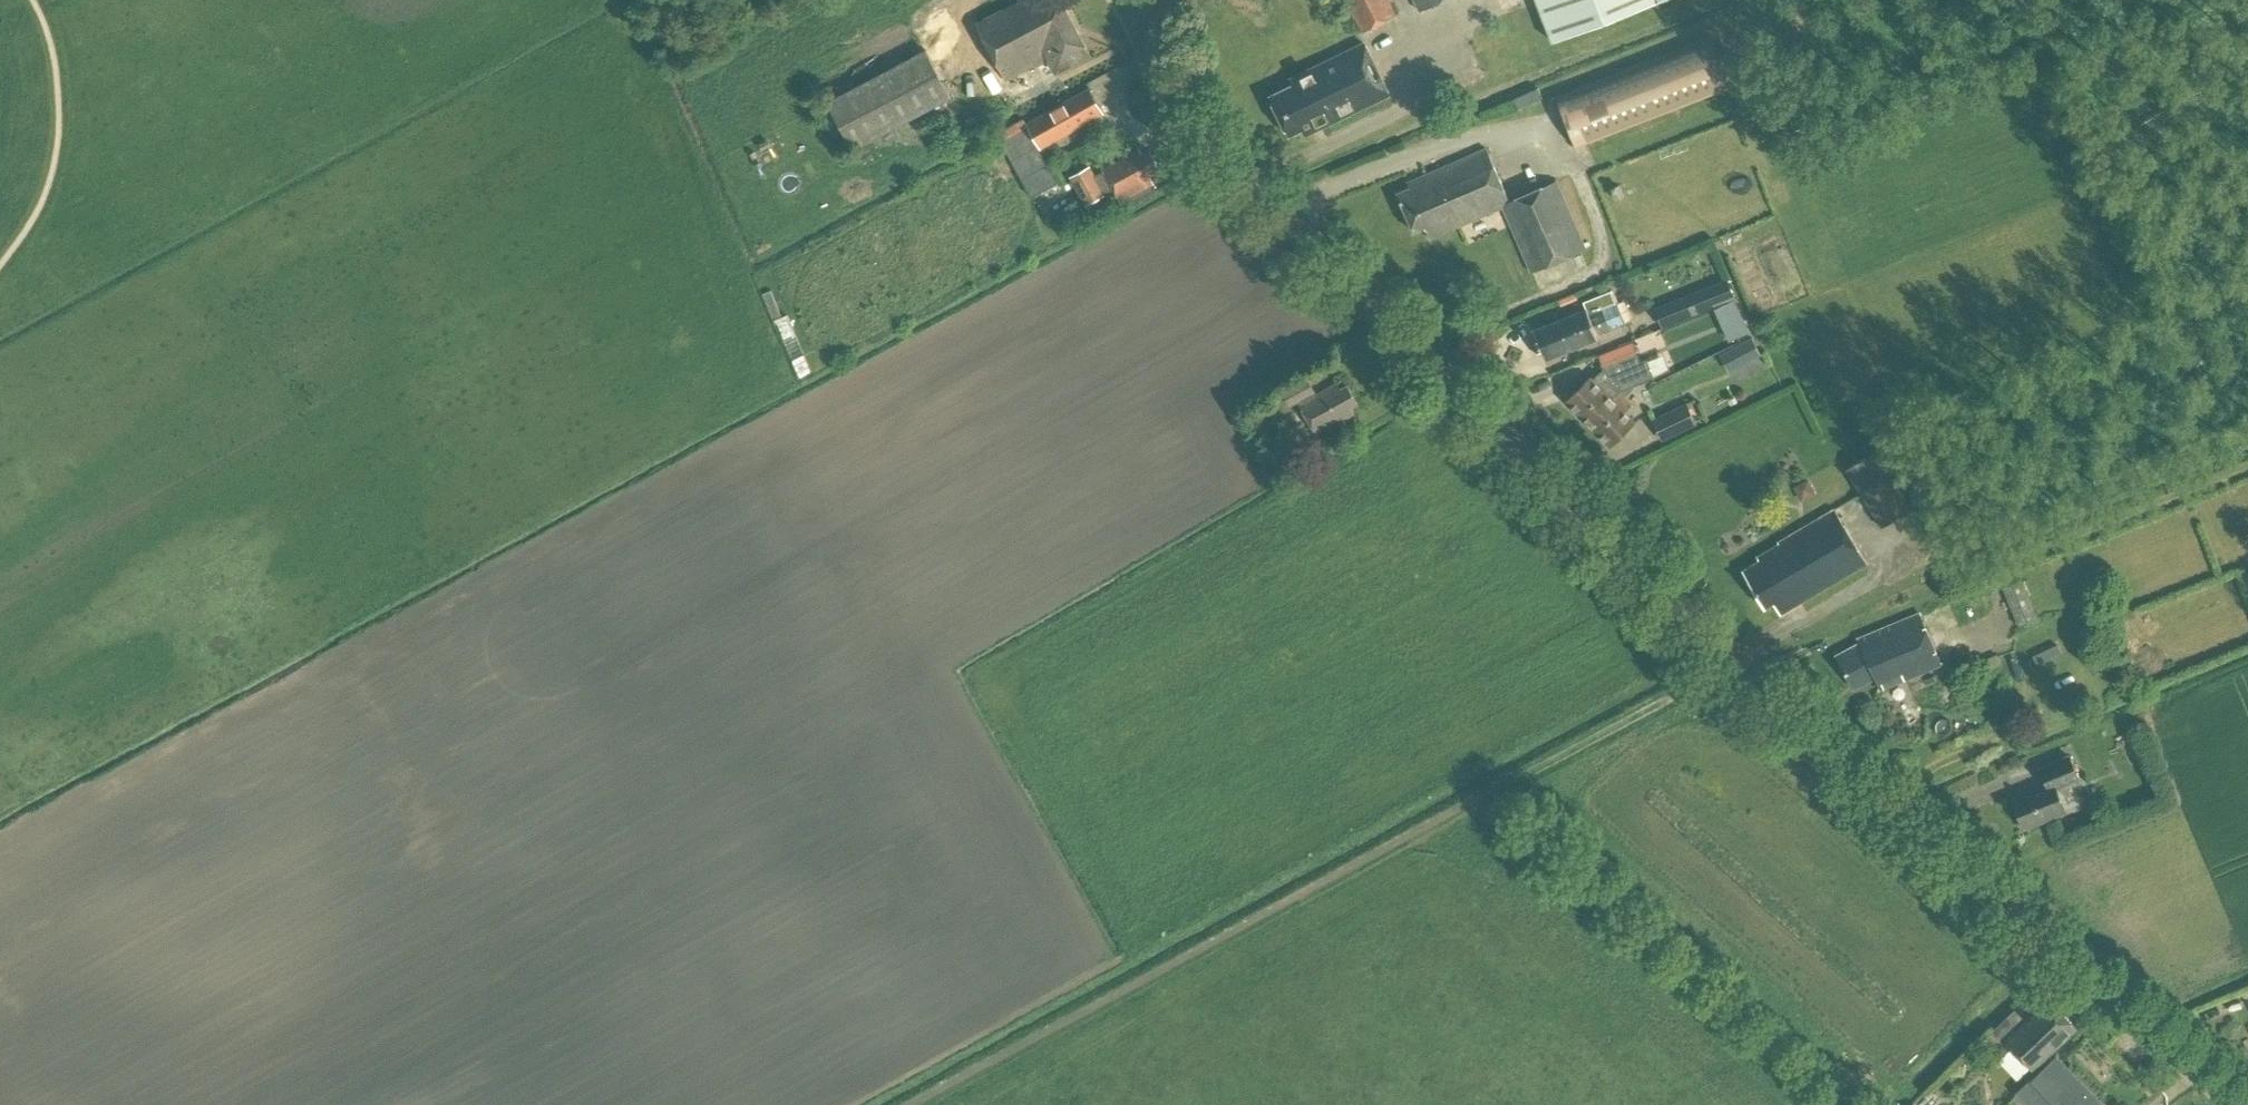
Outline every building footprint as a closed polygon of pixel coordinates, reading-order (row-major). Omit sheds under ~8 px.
[(978,22),(1008,79),(1048,57),(1057,73),(1091,54),(1062,0),(1032,0),(1028,2),(1027,0),(1020,0),(978,22)] [(1363,32),(1396,15),(1389,0),(1347,0),(1363,32)] [(1420,11),(1444,0),(1415,0),(1420,11)] [(1553,41),(1662,0),(1537,0),(1553,41)] [(1556,95),(1576,148),(1729,89),(1709,36),(1556,95)] [(1271,96),(1290,135),(1303,128),(1306,134),(1389,94),(1365,43),(1290,79),(1293,85),(1271,96)] [(829,101),(854,149),(952,97),(927,49),(829,101)] [(1027,123),(1041,148),(1104,113),(1090,88),(1027,123)] [(982,95),(966,102),(971,115),(987,108),(982,95)] [(1037,151),(1027,131),(1024,132),(1020,123),(1003,131),(1016,160),(1037,151)] [(1073,175),(1088,203),(1104,194),(1103,193),(1113,188),(1120,201),(1154,182),(1150,176),(1161,170),(1161,168),(1160,168),(1150,150),(1143,154),(1140,148),(1124,156),(1125,159),(1117,164),(1116,161),(1103,168),(1103,167),(1102,168),(1104,171),(1094,176),(1089,167),(1073,175)] [(1431,238),(1504,207),(1532,272),(1586,248),(1557,181),(1510,202),(1487,148),(1408,182),(1410,188),(1398,193),(1414,231),(1425,226),(1431,238)] [(1728,284),(1658,312),(1664,326),(1734,298),(1728,284)] [(1584,301),(1587,308),(1533,330),(1544,359),(1599,338),(1598,334),(1625,323),(1612,290),(1584,301)] [(1756,335),(1721,352),(1730,372),(1766,356),(1756,335)] [(1601,370),(1593,379),(1590,376),(1566,400),(1589,423),(1622,390),(1654,378),(1647,359),(1641,361),(1634,343),(1600,357),(1605,369),(1601,370)] [(1308,378),(1282,392),(1290,406),(1298,401),(1317,435),(1331,427),(1330,426),(1347,416),(1348,418),(1355,414),(1352,408),(1359,404),(1348,384),(1341,388),(1337,382),(1317,394),(1308,378)] [(1589,423),(1611,446),(1633,428),(1636,422),(1625,411),(1632,404),(1620,392),(1589,423)] [(1653,419),(1663,440),(1696,424),(1687,404),(1653,419)] [(1847,470),(1882,524),(1909,507),(1874,453),(1847,470)] [(1743,570),(1764,607),(1773,602),(1780,614),(1867,563),(1835,509),(1778,542),(1779,544),(1758,557),(1760,560),(1743,570)] [(2002,590),(2019,631),(2037,624),(2021,583),(2002,590)] [(1860,638),(1861,642),(1836,655),(1851,682),(1860,677),(1863,683),(1875,677),(1880,688),(1940,663),(1919,614),(1860,638)] [(1975,662),(1979,672),(2005,660),(2000,650),(1975,662)] [(1969,674),(1962,657),(1944,664),(1950,681),(1969,674)] [(2012,798),(2025,828),(2066,811),(2056,788),(2079,779),(2069,755),(2040,767),(2047,783),(2012,798)] [(2005,1041),(2033,1070),(2077,1027),(2050,998),(2005,1041)] [(2056,1057),(2018,1092),(2030,1104),(2102,1104),(2056,1057)]
